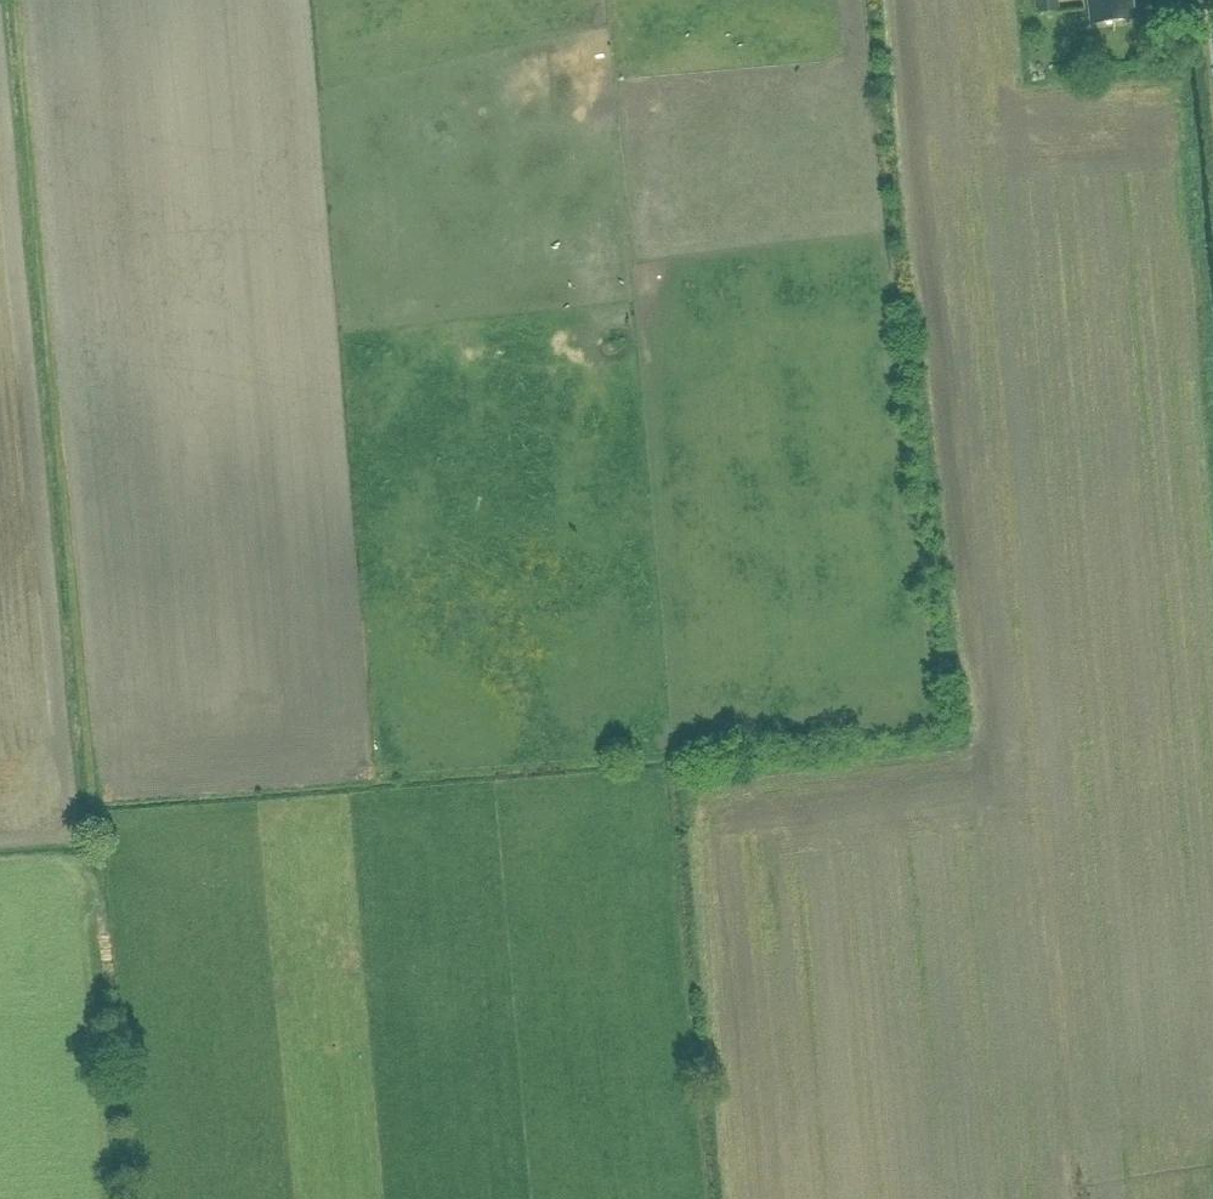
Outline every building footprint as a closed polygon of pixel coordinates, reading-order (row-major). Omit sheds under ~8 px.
[(1040,13),(1055,11),(1054,0),(1038,0),(1040,13)] [(1091,25),(1133,20),(1130,0),(1088,0),(1091,25)]
